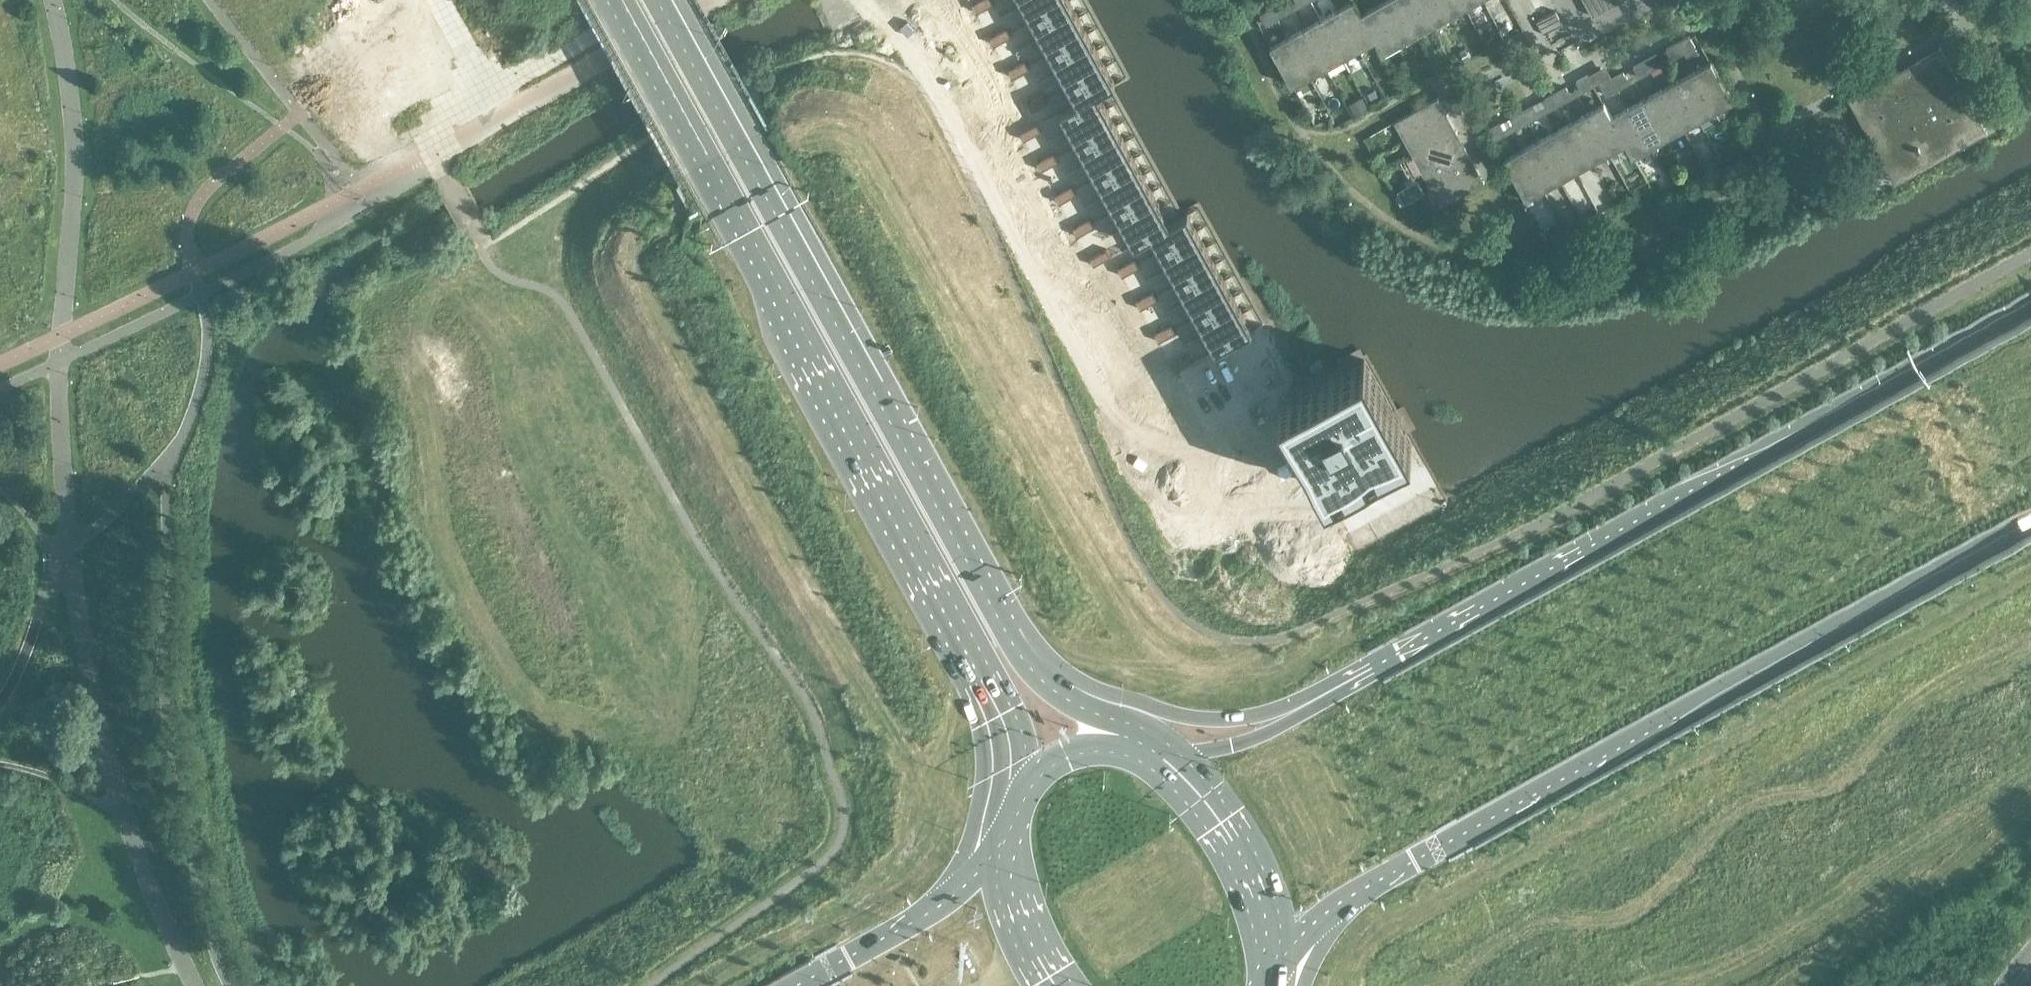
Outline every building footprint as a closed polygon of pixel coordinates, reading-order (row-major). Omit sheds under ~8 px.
[(971,4),(976,11),(984,7),(981,0),(979,0),(971,4)] [(1024,2),(1033,19),(1067,0),(1028,0),(1024,2)] [(1033,19),(1042,35),(1078,15),(1070,0),(1067,0),(1033,19)] [(1362,14),(1363,14),(1362,12),(1355,0),(1353,0),(1354,1),(1338,10),(1358,46),(1374,37),(1375,37),(1362,14)] [(1398,0),(1388,0),(1379,5),(1399,41),(1415,32),(1398,0)] [(1419,0),(1398,0),(1415,32),(1432,23),(1419,0)] [(1441,0),(1419,0),(1432,23),(1448,14),(1441,0)] [(1462,0),(1441,0),(1448,14),(1465,5),(1462,0)] [(1622,0),(1583,0),(1592,16),(1622,0)] [(1290,12),(1287,7),(1284,1),(1272,8),(1278,18),(1290,12)] [(1379,5),(1363,14),(1362,14),(1375,37),(1374,37),(1375,39),(1383,52),(1384,52),(1383,50),(1399,41),(1379,5)] [(1278,18),(1272,8),(1261,14),(1266,25),(1278,18)] [(1358,46),(1338,10),(1321,19),(1342,56),(1358,46)] [(1569,35),(1556,10),(1537,21),(1550,46),(1569,35)] [(1078,15),(1042,35),(1051,52),(1087,32),(1078,15)] [(1342,56),(1321,19),(1305,28),(1325,65),(1342,56)] [(1007,27),(998,32),(1003,39),(1011,35),(1007,27)] [(1325,65),(1305,28),(1288,38),(1309,74),(1325,65)] [(998,32),(990,37),(994,44),(1003,39),(998,32)] [(1087,32),(1051,52),(1060,68),(1096,48),(1087,32)] [(1696,46),(1693,41),(1690,35),(1678,42),(1684,52),(1696,46)] [(1309,74),(1288,38),(1272,46),(1271,45),(1270,45),(1292,85),(1294,85),(1293,83),(1309,74)] [(1684,52),(1678,42),(1667,48),(1672,59),(1684,52)] [(1096,48),(1060,68),(1069,85),(1106,65),(1096,48)] [(1662,64),(1660,59),(1657,54),(1645,60),(1651,71),(1662,64)] [(1984,131),(1958,84),(1958,83),(1947,89),(1941,78),(1929,55),(1878,84),(1879,84),(1852,98),(1864,120),(1863,120),(1865,123),(1870,120),(1876,133),(1877,133),(1898,171),(1924,156),(1924,157),(1953,141),(1956,146),(1975,136),(1984,131)] [(1025,60),(1017,65),(1021,72),(1029,67),(1025,60)] [(1651,71),(1645,60),(1634,66),(1639,77),(1651,71)] [(1733,100),(1711,60),(1710,61),(1711,63),(1695,72),(1715,108),(1731,99),(1732,101),(1733,100)] [(1017,65),(1008,70),(1012,77),(1021,72),(1017,65)] [(1106,65),(1069,85),(1078,100),(1078,101),(1098,90),(1098,91),(1108,86),(1115,82),(1106,65)] [(1630,82),(1627,77),(1624,72),(1612,78),(1618,89),(1630,82)] [(1715,108),(1695,72),(1678,81),(1698,117),(1715,108)] [(1594,85),(1588,75),(1577,81),(1582,92),(1594,85)] [(1618,89),(1612,78),(1601,85),(1607,95),(1618,89)] [(1698,117),(1678,81),(1662,90),(1682,126),(1698,117)] [(1573,97),(1570,92),(1567,87),(1555,93),(1561,103),(1573,97)] [(1078,100),(1061,110),(1070,127),(1107,107),(1098,91),(1098,90),(1078,101),(1078,100)] [(1682,126),(1662,90),(1645,99),(1666,135),(1682,126)] [(1044,93),(1035,98),(1039,105),(1048,100),(1044,93)] [(1561,103),(1555,93),(1544,99),(1550,110),(1561,103)] [(1406,138),(1446,115),(1437,99),(1439,98),(1438,97),(1394,121),(1395,122),(1397,121),(1406,138)] [(1035,98),(1026,102),(1030,110),(1039,105),(1035,98)] [(1666,135),(1645,99),(1629,108),(1649,145),(1666,135)] [(1625,140),(1613,117),(1612,115),(1612,116),(1604,102),(1603,103),(1604,105),(1588,114),(1608,150),(1624,141),(1625,140)] [(1540,115),(1537,110),(1534,105),(1522,111),(1528,122),(1540,115)] [(1107,107),(1070,127),(1079,144),(1116,123),(1107,107)] [(1649,145),(1629,108),(1613,117),(1625,140),(1624,141),(1625,143),(1626,142),(1633,156),(1634,155),(1633,153),(1649,145)] [(1528,122),(1522,111),(1511,118),(1517,128),(1528,122)] [(1608,150),(1588,114),(1572,123),(1592,159),(1608,150)] [(1415,154),(1455,132),(1446,115),(1406,138),(1415,154)] [(1037,123),(1020,133),(1024,140),(1041,130),(1037,123)] [(1116,123),(1079,144),(1088,160),(1125,140),(1116,123)] [(1507,134),(1504,128),(1501,123),(1489,130),(1495,140),(1507,134)] [(1592,159),(1572,123),(1555,132),(1575,168),(1592,159)] [(1453,176),(1444,159),(1464,148),(1455,132),(1415,154),(1433,187),(1453,176)] [(1575,168),(1555,132),(1539,141),(1559,177),(1575,168)] [(1125,140),(1088,160),(1097,177),(1134,156),(1125,140)] [(1559,177),(1539,141),(1522,150),(1542,186),(1559,177)] [(1482,181),(1473,165),(1464,148),(1444,159),(1453,176),(1433,187),(1442,203),(1440,204),(1441,205),(1485,181),(1484,180),(1482,181)] [(1542,186),(1522,150),(1506,159),(1505,157),(1504,158),(1526,198),(1527,197),(1526,195),(1542,186)] [(1054,152),(1045,157),(1049,165),(1058,160),(1054,152)] [(1134,156),(1097,177),(1107,193),(1143,173),(1134,156)] [(1045,157),(1036,162),(1040,169),(1049,165),(1045,157)] [(1143,173),(1107,193),(1116,210),(1152,189),(1143,173)] [(1072,185),(1063,190),(1067,197),(1076,193),(1072,185)] [(1152,189),(1116,210),(1125,226),(1162,206),(1152,189)] [(1063,190),(1055,195),(1059,202),(1067,197),(1063,190)] [(1162,206),(1125,226),(1134,243),(1152,234),(1151,233),(1171,222),(1170,221),(1162,206)] [(1171,222),(1151,233),(1152,234),(1160,249),(1197,229),(1188,212),(1181,215),(1170,221),(1171,222)] [(1090,218),(1081,223),(1085,230),(1094,225),(1090,218)] [(1081,223),(1073,227),(1077,235),(1085,230),(1081,223)] [(1197,229),(1160,249),(1170,266),(1206,245),(1197,229)] [(1206,245),(1170,266),(1179,282),(1215,262),(1206,245)] [(1107,248),(1090,258),(1094,265),(1111,256),(1107,248)] [(1135,257),(1126,262),(1131,271),(1140,266),(1135,257)] [(1126,262),(1118,267),(1122,276),(1131,271),(1126,262)] [(1215,262),(1179,282),(1188,298),(1225,278),(1215,262)] [(1225,278),(1188,298),(1197,315),(1234,295),(1225,278)] [(1153,291),(1144,295),(1149,304),(1158,299),(1153,291)] [(1144,295),(1136,300),(1141,309),(1149,304),(1144,295)] [(1234,295),(1197,315),(1206,331),(1243,311),(1234,295)] [(1243,311),(1206,331),(1216,349),(1252,328),(1243,311)] [(1172,323),(1163,328),(1168,337),(1176,332),(1172,323)] [(1163,328),(1154,333),(1159,342),(1168,337),(1163,328)] [(1189,354),(1171,364),(1175,371),(1193,361),(1189,354)] [(1310,387),(1279,405),(1326,491),(1412,443),(1407,433),(1394,410),(1364,357),(1342,370),(1334,374),(1310,387)]
